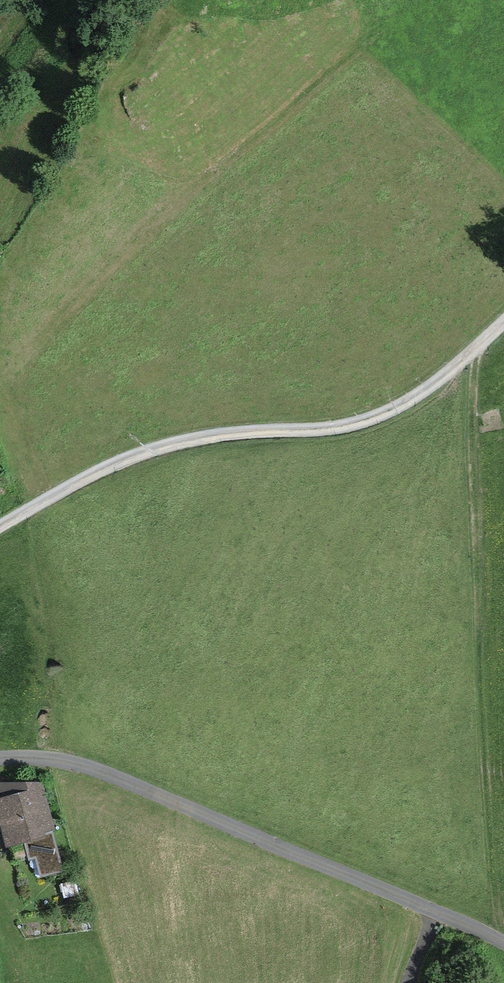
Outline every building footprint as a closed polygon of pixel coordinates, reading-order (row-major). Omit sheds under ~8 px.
[(69,836),(61,787),(18,794),(19,802),(23,824),(26,843),(53,839),(56,854),(68,852),(65,837),(69,836)] [(19,802),(0,805),(0,828),(23,824),(19,802)]
